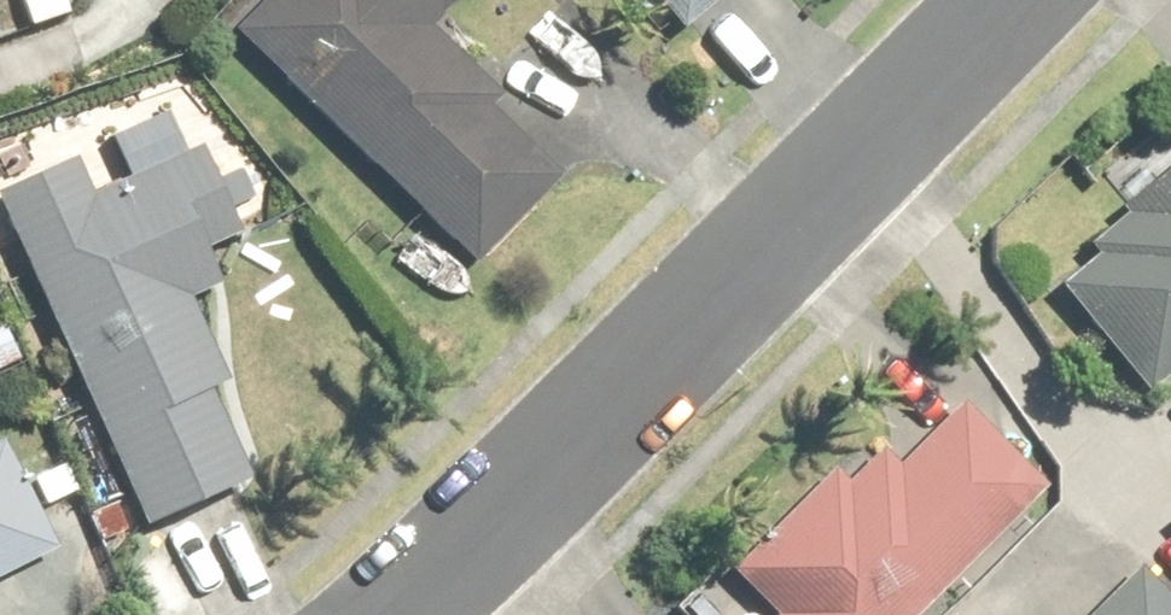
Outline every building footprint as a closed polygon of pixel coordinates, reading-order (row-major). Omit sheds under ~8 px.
[(440,31),(472,0),(269,0),(242,26),(478,267),(577,170),(440,31)] [(694,29),(727,0),(669,0),(694,29)] [(155,518),(206,495),(213,511),(263,488),(218,389),(239,380),(199,293),(225,281),(212,252),(251,234),(210,143),(101,193),(83,154),(5,189),(155,518)] [(1144,386),(1170,364),(1170,170),(1124,208),(1131,218),(1101,242),(1107,250),(1063,286),(1144,386)] [(31,361),(13,320),(0,325),(0,374),(31,361)] [(908,470),(877,436),(732,568),(775,614),(920,614),(1056,492),(979,406),(908,470)] [(0,442),(0,585),(64,552),(6,439),(0,442)] [(1146,573),(1101,614),(1170,614),(1170,600),(1146,573)]
